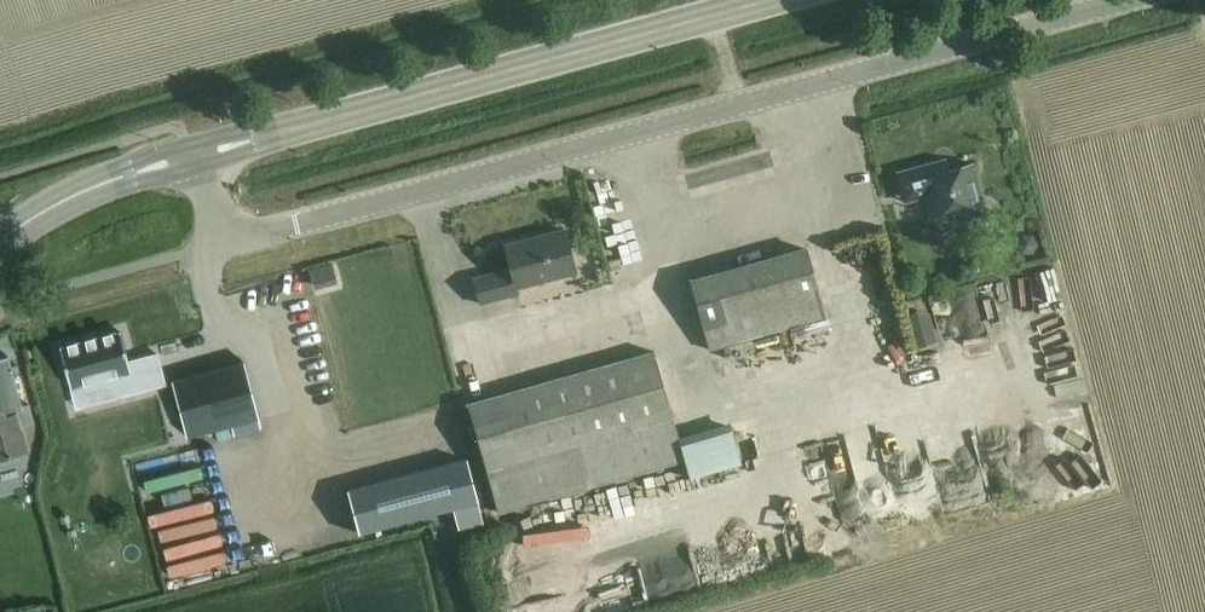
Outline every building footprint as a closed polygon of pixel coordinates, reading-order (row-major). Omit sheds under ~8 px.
[(945,160),(934,163),(897,173),(903,192),(910,190),(912,200),(924,197),(929,217),(954,211),(957,222),(986,214),(973,164),(948,171),(945,160)] [(576,273),(564,230),(505,245),(511,268),(474,278),(481,304),(518,295),(517,289),(576,273)] [(827,317),(814,273),(808,250),(691,284),(710,351),(827,317)] [(928,314),(908,319),(917,348),(936,342),(928,314)] [(59,348),(69,387),(111,376),(117,398),(164,385),(162,376),(161,376),(157,362),(158,362),(156,354),(128,362),(120,332),(59,348)] [(468,405),(475,428),(499,513),(685,460),(691,479),(742,465),(732,430),(681,445),(655,352),(468,405)] [(12,456),(26,451),(19,426),(32,422),(27,405),(35,402),(25,366),(11,370),(7,356),(0,358),(0,459),(12,456)] [(171,381),(177,404),(185,437),(257,418),(242,362),(171,381)] [(229,456),(149,474),(157,509),(237,491),(229,456)] [(486,523),(470,460),(351,491),(363,535),(456,511),(461,529),(486,523)]
